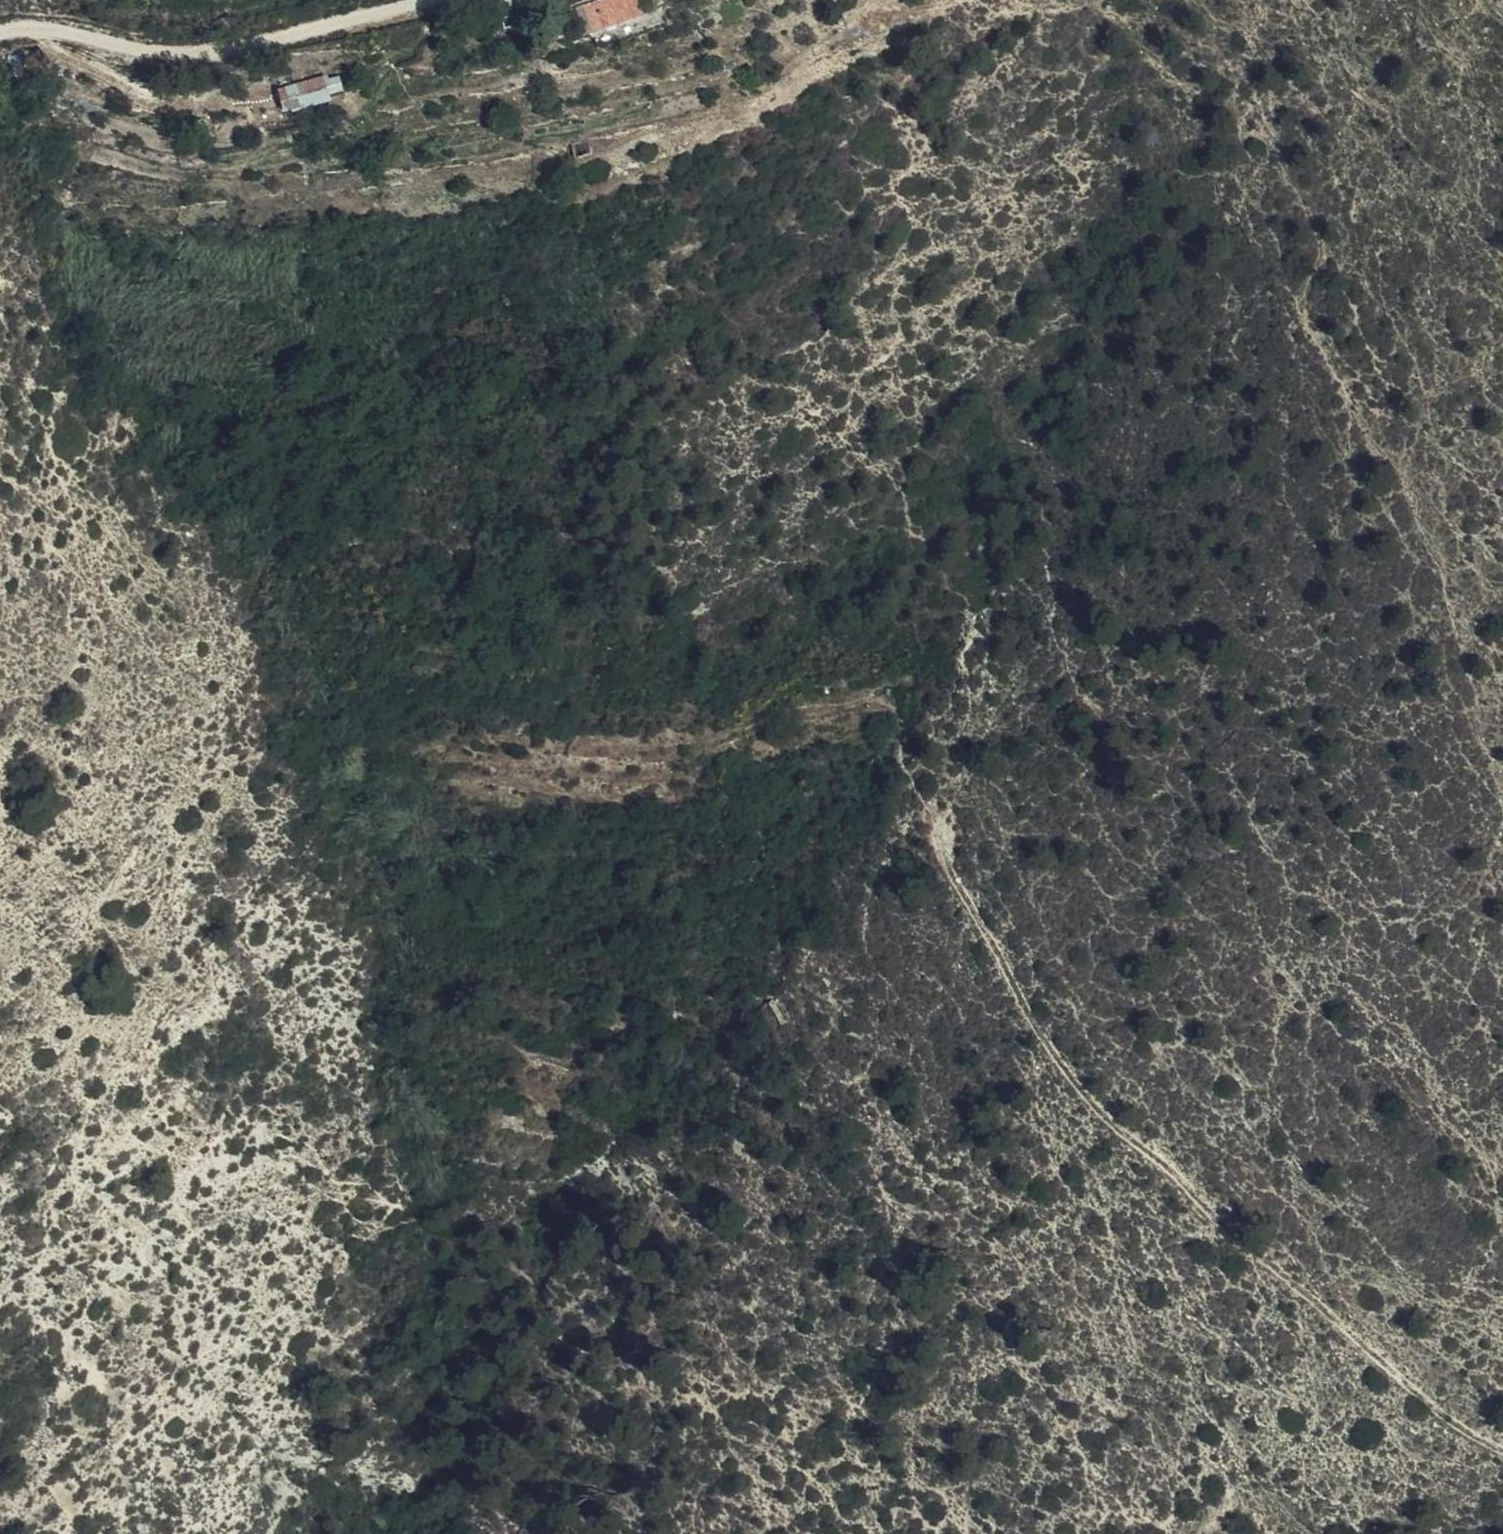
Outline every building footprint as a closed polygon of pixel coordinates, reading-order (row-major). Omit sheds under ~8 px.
[(639,0),(585,0),(575,3),(583,32),(643,15),(639,0)] [(328,125),(322,101),(294,110),(299,133),(328,125)]
